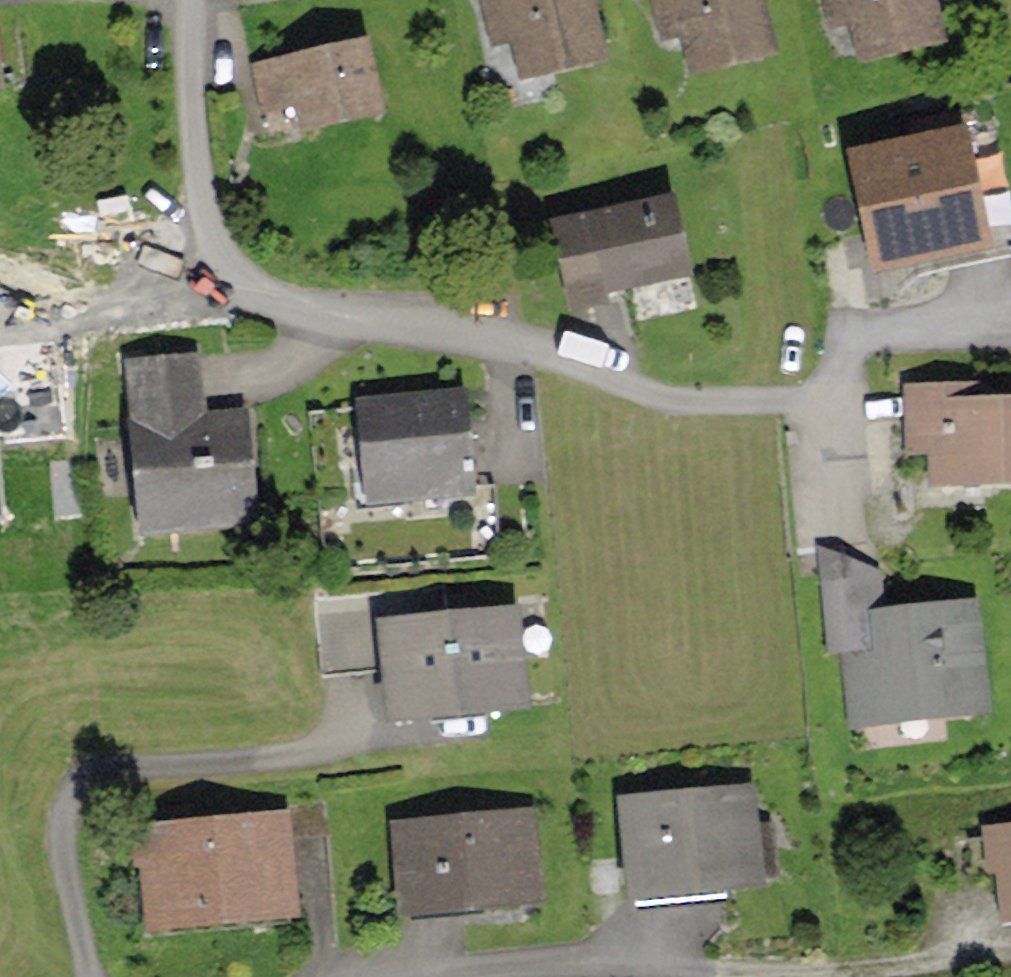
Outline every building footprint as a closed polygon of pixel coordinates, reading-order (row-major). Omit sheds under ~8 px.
[(488,48),(513,43),(519,76),(606,59),(595,0),(479,0),(488,48)] [(660,41),(678,38),(686,76),(776,58),(765,0),(652,0),(660,41)] [(829,32),(852,26),(860,62),(947,42),(937,0),(822,0),(829,32)] [(370,36),(249,63),(261,115),(294,108),(299,132),(387,113),(370,36)] [(966,123),(846,148),(872,271),(992,246),(966,123)] [(677,191),(551,219),(571,306),(696,278),(677,191)] [(127,421),(206,414),(200,355),(121,362),(127,421)] [(900,384),(903,454),(929,453),(930,487),(1010,484),(1010,396),(969,397),(969,381),(900,384)] [(463,396),(353,404),(362,513),(471,504),(463,396)] [(206,414),(127,421),(136,531),(260,521),(251,410),(206,414)] [(842,621),(888,617),(884,572),(818,545),(824,622),(842,621)] [(387,674),(383,631),(378,584),(314,590),(322,680),(387,674)] [(990,716),(981,609),(888,617),(842,621),(851,728),(990,716)] [(520,616),(452,623),(463,728),(532,720),(520,616)] [(452,623),(383,631),(387,674),(395,737),(463,728),(452,623)] [(761,787),(615,801),(627,913),(772,898),(761,787)] [(541,816),(396,827),(403,923),(549,911),(541,816)] [(292,817),(136,834),(148,941),(303,925),(292,817)] [(983,830),(987,878),(998,878),(1003,933),(1010,932),(1010,827),(983,830)]
